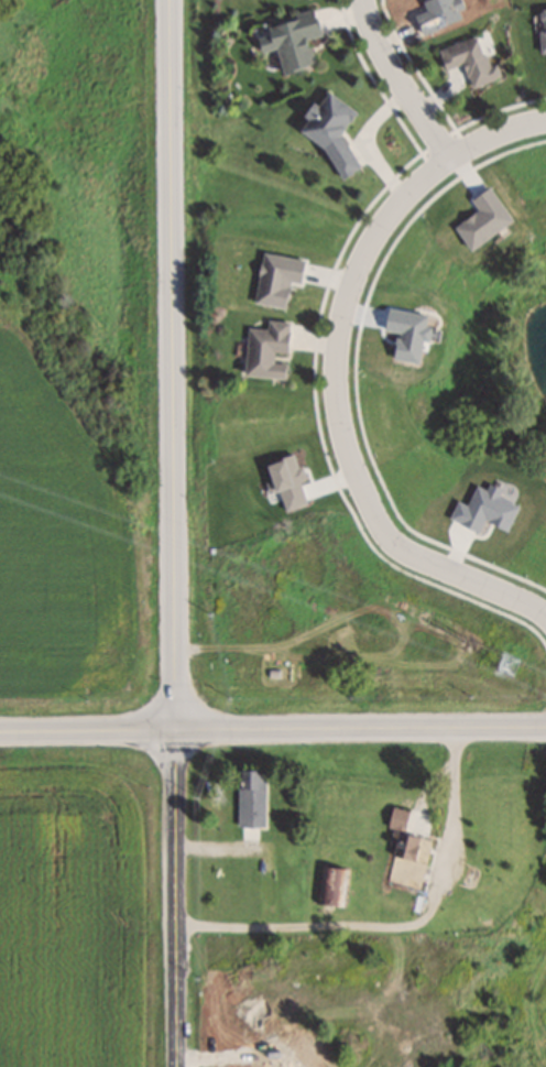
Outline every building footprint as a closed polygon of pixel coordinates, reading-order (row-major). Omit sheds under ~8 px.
[(545,53),(545,8),(536,8),(537,53),(545,53)] [(312,64),(305,39),(318,35),(311,9),(262,24),(264,33),(253,36),(257,51),(272,47),(280,74),(312,64)] [(468,86),(498,76),(493,63),(485,66),(475,35),(435,48),(441,68),(461,62),(468,86)] [(320,148),(337,177),(357,166),(338,133),(353,112),(326,92),(322,93),(318,100),(306,107),(301,114),(303,118),(295,130),(320,148)] [(244,328),(241,376),(281,378),(282,362),(272,361),(273,356),(283,357),(285,321),(263,319),(263,329),(244,328)] [(263,771),(237,771),(237,826),(263,826),(263,771)] [(413,837),(402,835),(406,810),(393,808),(383,881),(407,884),(413,837)] [(344,868),(319,868),(318,906),(343,907),(344,868)]
